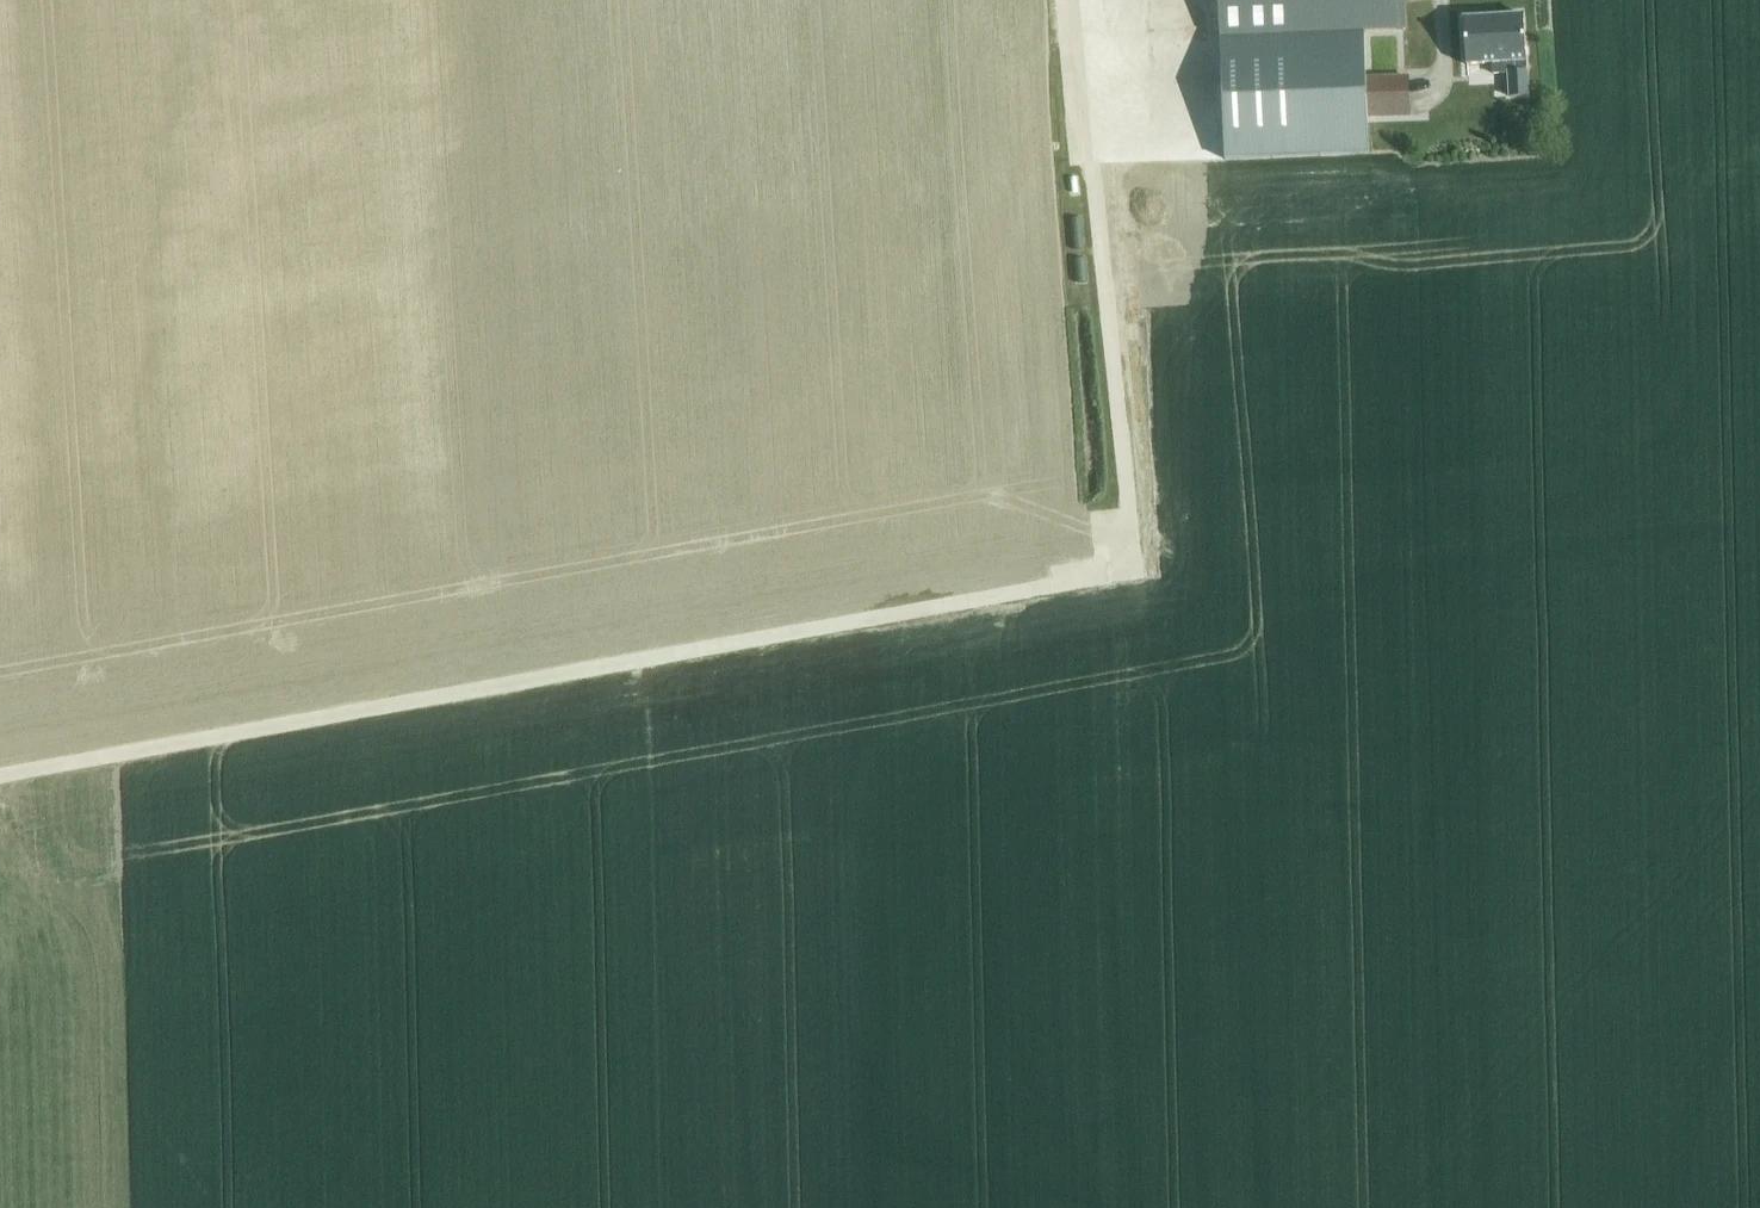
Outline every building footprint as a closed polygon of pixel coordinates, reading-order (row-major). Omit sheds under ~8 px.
[(1367,118),(1409,117),(1407,78),(1365,80),(1363,33),(1402,31),(1401,0),(1218,0),(1225,161),(1369,154),(1367,118)] [(1510,98),(1527,97),(1524,18),(1465,21),(1467,66),(1492,65),(1493,75),(1509,75),(1510,98)]
